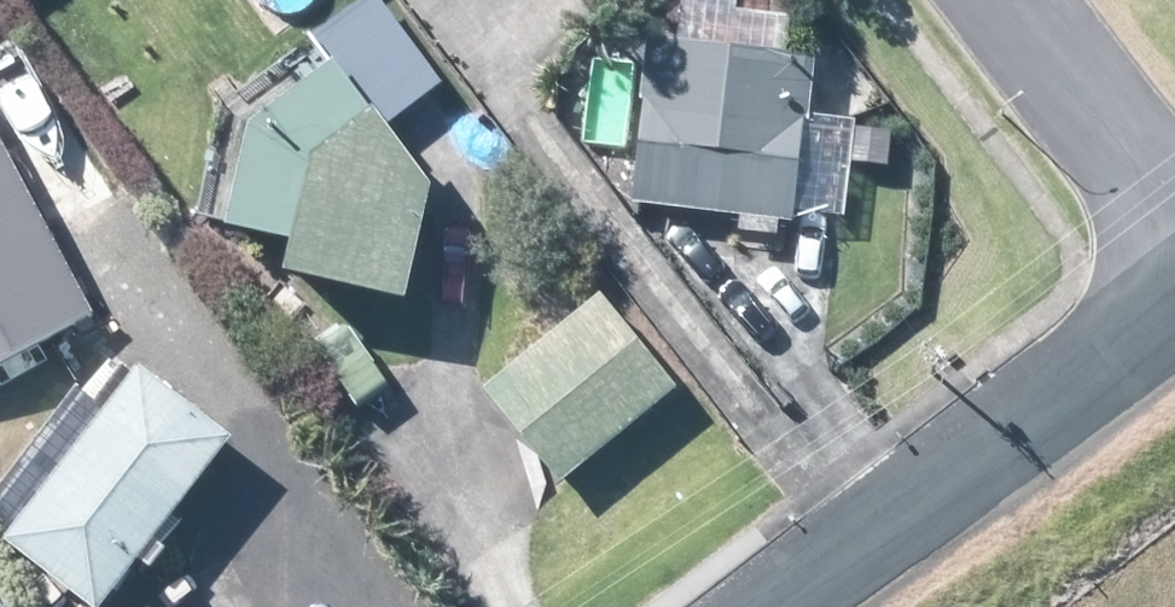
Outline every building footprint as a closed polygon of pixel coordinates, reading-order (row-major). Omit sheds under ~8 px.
[(432,91),(374,0),(368,0),(310,37),(329,70),(244,126),(222,225),(289,241),(280,280),(298,284),(401,305),(407,277),(426,191),(377,128),(432,91)] [(618,14),(635,0),(606,0),(618,14)] [(737,0),(676,0),(672,42),(648,40),(630,206),(639,206),(737,217),(736,234),(774,239),(776,221),(789,223),(799,123),(803,125),(805,116),(810,61),(780,57),(784,26),(784,21),(735,16),(737,0)] [(119,88),(102,64),(88,74),(104,98),(119,88)] [(85,314),(0,149),(0,358),(85,314)] [(557,485),(674,389),(597,294),(480,392),(557,485)] [(227,443),(135,372),(129,379),(119,371),(92,407),(75,394),(0,489),(0,528),(9,536),(0,548),(77,606),(103,606),(136,565),(146,572),(162,553),(151,543),(227,443)]
